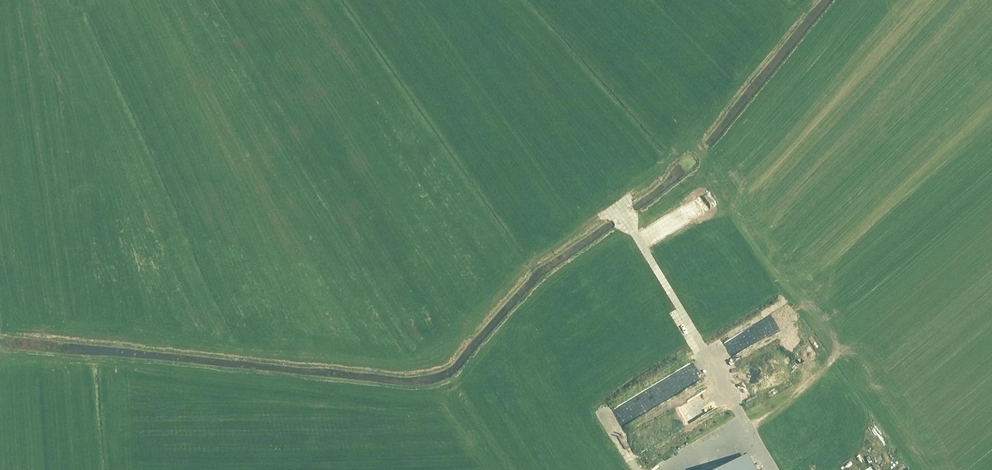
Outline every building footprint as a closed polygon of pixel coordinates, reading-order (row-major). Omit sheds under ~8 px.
[(746,459),(728,469),(752,469),(746,459)]
